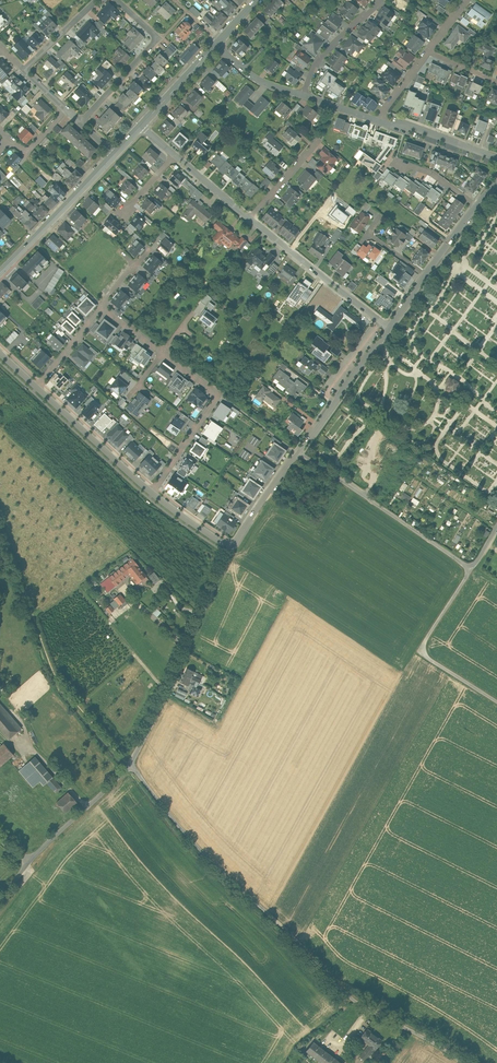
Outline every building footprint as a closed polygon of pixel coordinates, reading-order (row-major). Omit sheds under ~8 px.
[(221,0),(220,0),(217,4),(221,7),(220,7),(222,9),(226,5),(221,0)] [(263,11),(270,17),(283,3),(280,0),(273,0),(263,11)] [(237,8),(230,1),(229,2),(226,5),(233,12),(237,8)] [(175,11),(166,2),(161,7),(158,11),(167,20),(175,11)] [(348,2),(346,5),(345,5),(342,9),(343,9),(341,12),(346,16),(346,17),(348,19),(349,19),(350,19),(357,9),(352,5),(348,2)] [(103,9),(111,16),(114,19),(120,13),(117,10),(109,3),(103,9)] [(491,15),(475,4),(472,9),(468,14),(467,13),(464,18),(467,20),(470,15),(479,22),(477,24),(482,27),(484,23),(485,24),(488,20),(487,20),(491,15)] [(159,5),(153,11),(156,14),(158,11),(161,7),(159,5)] [(233,12),(226,5),(222,9),(222,10),(229,16),(233,12)] [(445,10),(439,5),(436,9),(443,14),(445,10)] [(189,10),(196,17),(201,13),(194,6),(189,10)] [(390,11),(384,7),(380,12),(390,20),(394,14),(390,11)] [(111,16),(103,9),(97,16),(105,23),(111,16)] [(54,18),(48,11),(45,14),(48,18),(48,17),(52,21),(54,18)] [(227,18),(220,12),(219,13),(217,11),(213,16),(209,12),(209,13),(222,24),(227,18)] [(390,20),(380,12),(376,18),(381,22),(386,25),(390,20)] [(8,21),(0,13),(0,29),(8,21)] [(222,24),(209,13),(203,18),(216,30),(222,24)] [(343,20),(336,15),(333,19),(340,24),(343,20)] [(52,21),(48,17),(48,18),(44,22),(52,31),(57,26),(52,21)] [(340,24),(333,19),(330,17),(327,20),(325,23),(336,31),(335,31),(336,31),(340,27),(339,25),(340,24)] [(464,18),(463,17),(460,21),(466,26),(469,22),(467,20),(464,18)] [(257,18),(244,32),(250,38),(263,24),(257,18)] [(273,22),(269,18),(264,22),(269,27),(273,22)] [(425,19),(424,18),(418,26),(420,27),(418,30),(422,33),(427,37),(428,37),(430,34),(431,35),(436,27),(425,19)] [(52,31),(44,22),(39,26),(42,30),(47,35),(52,31)] [(82,30),(89,37),(91,35),(94,38),(99,32),(96,29),(88,22),(83,27),(84,28),(82,30)] [(336,31),(325,23),(325,22),(322,25),(320,28),(323,31),(330,36),(331,34),(332,35),(335,31),(336,31)] [(371,22),(369,22),(368,22),(364,27),(375,35),(374,35),(376,36),(379,32),(376,30),(378,28),(376,27),(371,22)] [(386,25),(381,22),(379,25),(387,31),(389,28),(386,25)] [(39,26),(36,23),(33,25),(40,32),(42,30),(39,26)] [(183,23),(175,32),(175,34),(175,35),(176,36),(178,37),(179,36),(182,38),(189,31),(188,30),(190,27),(190,26),(189,24),(188,23),(187,23),(185,23),(185,24),(183,23)] [(470,34),(458,25),(452,33),(452,34),(445,44),(451,49),(455,44),(454,43),(458,38),(464,42),(470,34)] [(375,35),(364,27),(363,26),(361,30),(359,30),(358,32),(359,33),(358,33),(360,34),(366,39),(367,39),(369,37),(372,39),(374,35),(375,35)] [(130,36),(138,43),(144,37),(136,30),(133,27),(127,34),(130,36)] [(89,37),(82,30),(81,31),(80,31),(77,35),(80,38),(84,42),(85,42),(89,37)] [(330,36),(323,31),(320,35),(324,38),(327,40),(330,37),(329,36),(330,36)] [(320,35),(316,32),(314,35),(322,41),(324,38),(320,35)] [(36,33),(29,40),(30,40),(27,43),(30,45),(33,49),(38,44),(38,45),(43,40),(36,33)] [(308,37),(306,36),(303,39),(306,41),(303,44),(309,48),(314,53),(320,45),(321,45),(323,42),(322,41),(314,35),(312,33),(309,37),(308,37)] [(420,36),(416,33),(414,35),(422,41),(424,38),(420,36)] [(422,41),(414,35),(413,36),(412,36),(410,38),(411,39),(406,46),(415,52),(418,48),(419,49),(423,42),(422,41)] [(138,43),(130,36),(124,43),(125,44),(132,50),(138,43)] [(352,37),(348,42),(346,43),(343,47),(342,48),(349,52),(352,54),(355,56),(358,51),(359,52),(364,45),(362,44),(356,40),(352,37)] [(21,49),(17,52),(23,59),(27,55),(27,56),(31,52),(27,48),(30,45),(27,43),(23,38),(18,43),(20,45),(19,47),(21,49)] [(84,42),(80,38),(78,41),(83,45),(84,46),(87,44),(85,42),(84,42)] [(63,48),(70,55),(72,53),(75,56),(80,50),(77,47),(70,40),(64,45),(65,46),(63,48)] [(244,44),(239,40),(236,42),(233,45),(234,45),(231,48),(240,57),(248,48),(244,44)] [(177,49),(171,43),(166,49),(167,49),(172,54),(177,49)] [(194,44),(193,43),(187,50),(188,51),(193,55),(199,49),(195,45),(194,44)] [(132,50),(125,44),(123,46),(130,52),(132,50)] [(301,47),(297,44),(294,48),(299,51),(302,53),(304,49),(301,47)] [(494,49),(484,45),(483,48),(480,47),(479,49),(486,52),(483,58),(484,58),(489,60),(491,55),(494,49)] [(70,55),(63,48),(62,49),(61,49),(58,53),(63,58),(65,60),(70,55)] [(122,51),(119,48),(115,52),(118,55),(115,59),(118,62),(117,64),(121,67),(130,57),(126,53),(126,54),(123,51),(123,50),(122,51)] [(413,59),(400,50),(397,54),(401,57),(397,63),(402,67),(404,68),(409,62),(410,62),(413,59)] [(188,51),(180,60),(185,64),(193,55),(188,51)] [(299,51),(292,60),(296,63),(298,64),(302,68),(303,68),(310,59),(306,56),(307,56),(306,56),(304,55),(304,54),(302,53),(299,51)] [(340,53),(337,51),(333,57),(342,64),(347,58),(340,53)] [(167,61),(160,54),(154,60),(156,62),(156,61),(162,67),(167,61)] [(57,62),(51,57),(45,64),(50,68),(47,71),(51,75),(53,72),(58,67),(60,65),(57,62)] [(342,64),(333,57),(328,63),(332,65),(338,70),(342,64)] [(489,60),(484,58),(481,66),(490,70),(494,62),(489,60)] [(278,64),(272,59),(264,70),(268,72),(269,71),(272,73),(278,64)] [(112,65),(106,60),(103,64),(108,68),(112,65)] [(162,67),(156,61),(150,67),(157,73),(159,76),(159,75),(158,74),(164,68),(162,67)] [(222,61),(214,69),(221,74),(225,70),(226,71),(229,67),(222,61)] [(392,64),(388,61),(386,64),(388,66),(394,70),(396,67),(392,64)] [(402,67),(397,63),(394,61),(392,64),(396,67),(400,70),(402,67)] [(394,70),(388,66),(386,64),(385,64),(384,63),(380,69),(384,72),(381,76),(385,79),(386,79),(389,81),(388,82),(393,85),(396,81),(397,79),(398,79),(400,75),(396,72),(396,73),(394,72),(395,71),(394,70)] [(447,71),(441,68),(441,67),(431,63),(428,71),(437,76),(435,80),(445,84),(451,71),(448,69),(447,71)] [(0,71),(0,76),(2,78),(2,79),(6,75),(11,70),(6,65),(0,71)] [(338,70),(332,65),(330,67),(338,73),(340,71),(338,70)] [(149,66),(143,72),(151,80),(154,82),(157,78),(155,76),(157,73),(150,67),(149,66)] [(99,76),(107,83),(112,77),(106,71),(101,67),(96,73),(99,76)] [(294,72),(289,68),(286,72),(287,73),(284,77),(288,80),(291,83),(295,85),(298,80),(296,79),(298,75),(299,75),(294,72)] [(299,72),(296,69),(294,72),(299,75),(298,75),(301,77),(303,74),(299,72)] [(337,78),(327,71),(320,81),(327,86),(328,85),(330,87),(328,89),(338,97),(344,88),(334,81),(337,78)] [(75,80),(67,72),(61,79),(65,83),(62,86),(66,89),(69,87),(73,83),(76,80),(75,80)] [(9,78),(8,79),(13,84),(17,78),(13,74),(9,78)] [(2,79),(2,78),(0,80),(0,82),(2,84),(5,81),(8,79),(9,78),(6,75),(2,79)] [(148,80),(143,75),(139,79),(144,84),(148,80)] [(418,75),(416,81),(422,84),(425,78),(418,75)] [(457,75),(454,81),(451,79),(450,82),(456,85),(460,76),(457,75)] [(468,78),(461,75),(460,76),(456,85),(463,88),(468,78)] [(82,80),(78,76),(75,80),(76,80),(73,83),(76,86),(82,80)] [(107,83),(99,76),(94,81),(94,80),(93,80),(102,88),(107,83)] [(208,76),(201,84),(207,90),(215,82),(208,76)] [(384,83),(376,77),(374,80),(377,82),(382,86),(384,83)] [(10,97),(24,83),(18,78),(17,78),(13,84),(8,79),(5,81),(9,86),(7,88),(12,92),(8,96),(10,97)] [(144,84),(139,79),(136,83),(141,87),(144,84)] [(483,84),(474,80),(472,85),(471,85),(467,94),(472,96),(474,92),(475,92),(475,91),(479,93),(483,84)] [(136,83),(134,81),(129,88),(130,89),(136,95),(137,94),(142,88),(141,87),(136,83)] [(382,86),(377,82),(370,90),(383,99),(389,91),(382,86)] [(24,83),(10,97),(11,99),(13,96),(20,103),(25,99),(24,98),(25,97),(23,95),(29,89),(24,83)] [(88,91),(82,85),(75,93),(80,97),(77,101),(82,107),(86,103),(93,96),(88,91)] [(246,85),(234,99),(242,106),(243,105),(247,100),(254,92),(246,85)] [(136,95),(130,89),(125,95),(131,101),(132,102),(138,96),(137,94),(136,95)] [(492,89),(489,96),(486,100),(485,103),(495,107),(496,102),(496,91),(492,89)] [(423,101),(417,99),(418,98),(415,97),(416,93),(409,90),(404,104),(415,108),(413,112),(419,114),(423,101)] [(194,91),(186,100),(193,106),(201,97),(194,91)] [(30,93),(25,98),(29,101),(34,96),(30,93)] [(131,101),(125,95),(123,93),(118,100),(119,101),(124,106),(125,107),(131,101)] [(371,99),(368,97),(366,99),(365,98),(362,95),(361,96),(357,93),(351,101),(355,104),(358,107),(360,104),(365,108),(369,111),(370,110),(375,103),(376,102),(372,99),(371,99)] [(250,110),(250,111),(257,117),(269,103),(262,96),(254,105),(250,110)] [(51,109),(40,99),(38,102),(37,101),(36,102),(37,103),(33,106),(40,113),(37,117),(41,121),(51,109)] [(124,106),(119,101),(116,104),(121,109),(124,106)] [(292,110),(282,101),(275,109),(285,118),(292,110)] [(375,103),(370,110),(373,112),(379,105),(375,103)] [(31,109),(26,104),(21,109),(27,114),(31,109)] [(188,112),(181,105),(172,114),(176,118),(179,121),(180,121),(188,112)] [(321,117),(307,105),(304,109),(302,112),(301,112),(312,121),(316,117),(319,120),(321,117)] [(0,119),(3,121),(6,118),(9,115),(8,115),(0,107),(0,119)] [(110,108),(97,122),(107,131),(111,127),(116,122),(116,121),(120,117),(116,114),(111,109),(110,108)] [(203,113),(198,108),(194,113),(199,117),(203,113)] [(430,108),(429,108),(428,112),(426,119),(433,122),(437,111),(430,108)] [(456,113),(447,109),(441,124),(450,127),(456,113)] [(12,110),(8,115),(9,115),(6,118),(10,122),(16,114),(12,110)] [(345,120),(337,118),(333,128),(341,131),(344,132),(348,123),(344,122),(345,120)] [(478,119),(472,135),(481,139),(487,123),(478,119)] [(167,120),(159,128),(163,132),(164,133),(167,135),(170,132),(169,131),(173,126),(170,123),(167,120)] [(466,123),(461,121),(459,125),(457,130),(457,131),(461,132),(461,133),(464,135),(465,134),(469,126),(466,124),(466,123)] [(32,123),(29,127),(35,131),(38,128),(32,123)] [(83,137),(69,124),(60,132),(74,146),(83,137)] [(362,126),(354,124),(354,125),(355,125),(352,134),(364,139),(365,139),(367,133),(368,129),(367,128),(367,127),(367,126),(367,125),(366,125),(365,125),(364,125),(363,125),(363,126),(362,126)] [(62,129),(57,125),(53,130),(58,134),(62,129)] [(297,135),(289,128),(283,135),(289,140),(287,142),(292,147),(298,141),(295,138),(297,135)] [(30,133),(25,129),(19,136),(21,138),(20,140),(22,142),(24,141),(26,143),(33,136),(30,133)] [(197,149),(204,142),(208,137),(202,132),(198,137),(199,138),(192,146),(197,149)] [(397,139),(379,132),(376,140),(387,144),(392,146),(394,147),(397,139)] [(180,133),(173,141),(177,145),(181,148),(184,145),(188,140),(180,133)] [(282,147),(272,139),(267,135),(264,139),(267,142),(264,145),(270,150),(269,151),(270,152),(270,151),(276,155),(275,154),(279,149),(280,150),(282,147)] [(495,138),(489,135),(487,141),(493,144),(495,138)] [(97,150),(83,137),(74,146),(88,159),(97,150)] [(190,137),(188,140),(184,145),(186,147),(192,140),(190,137)] [(204,142),(197,149),(204,155),(210,147),(204,142)] [(424,148),(406,142),(402,153),(420,159),(422,153),(424,148)] [(387,144),(374,161),(379,164),(392,146),(387,144)] [(337,159),(330,153),(330,152),(324,147),(319,154),(322,157),(318,162),(315,165),(317,167),(325,174),(328,170),(329,171),(335,164),(334,164),(337,159)] [(158,156),(149,148),(143,155),(152,163),(158,156)] [(439,153),(434,152),(430,162),(435,164),(439,153)] [(374,161),(363,153),(358,160),(376,173),(377,171),(381,166),(374,161)] [(442,155),(439,154),(439,153),(435,164),(435,163),(441,165),(445,156),(442,155)] [(15,154),(12,157),(11,156),(9,159),(10,160),(7,163),(13,169),(17,164),(21,160),(19,158),(19,157),(15,154)] [(225,161),(217,154),(211,162),(212,161),(220,168),(218,170),(224,175),(225,174),(231,166),(231,165),(226,161),(225,161)] [(445,156),(441,165),(448,168),(447,169),(451,158),(451,159),(448,157),(445,156)] [(74,162),(69,158),(65,163),(70,167),(74,162)] [(318,162),(312,158),(308,163),(315,170),(317,167),(315,165),(318,162)] [(457,160),(451,158),(447,169),(453,171),(457,160)] [(80,159),(75,164),(80,168),(85,163),(80,159)] [(275,165),(270,161),(263,169),(266,172),(266,171),(273,177),(273,178),(279,171),(274,167),(275,165)] [(288,166),(282,161),(279,164),(285,169),(288,166)] [(82,176),(76,170),(72,174),(69,171),(67,169),(69,167),(63,162),(59,166),(77,182),(82,176)] [(17,164),(13,169),(11,172),(13,174),(20,167),(17,164)] [(141,165),(133,173),(140,179),(145,174),(146,174),(148,172),(144,169),(145,168),(141,164),(141,165)] [(77,182),(59,166),(56,170),(62,175),(63,174),(68,178),(65,182),(71,188),(77,182)] [(239,172),(231,166),(225,174),(233,180),(232,181),(237,186),(238,185),(245,177),(239,172)] [(487,174),(478,168),(475,172),(476,173),(484,179),(487,174)] [(312,176),(306,170),(297,180),(302,184),(300,186),(306,191),(315,180),(316,179),(312,176)] [(382,174),(380,178),(383,180),(389,173),(385,170),(382,174)] [(176,171),(172,175),(172,176),(169,179),(177,185),(180,181),(183,184),(184,184),(188,188),(191,184),(176,171)] [(323,176),(317,171),(312,176),(316,179),(315,180),(318,182),(323,176)] [(382,174),(377,171),(376,173),(373,177),(378,180),(380,178),(382,174)] [(392,175),(389,173),(383,180),(392,187),(394,184),(400,177),(394,172),(392,175)] [(62,177),(58,173),(55,173),(52,177),(57,182),(62,177)] [(484,179),(476,173),(472,178),(480,184),(484,179)] [(23,183),(14,174),(11,177),(12,178),(10,180),(18,188),(23,183)] [(402,179),(400,177),(394,184),(402,190),(405,188),(410,180),(404,176),(402,179)] [(253,184),(245,177),(238,185),(246,192),(245,193),(251,197),(259,188),(253,183),(253,184)] [(271,182),(266,178),(260,185),(265,189),(271,182)] [(480,184),(472,178),(468,183),(468,184),(476,189),(480,184)] [(135,187),(127,180),(120,188),(128,195),(135,187)] [(413,182),(410,180),(405,188),(413,194),(415,191),(421,184),(415,180),(413,182)] [(53,187),(46,181),(40,187),(47,193),(52,188),(53,187)] [(468,183),(467,182),(464,187),(467,189),(473,194),(476,189),(468,184),(468,183)] [(168,189),(162,183),(156,189),(157,190),(154,193),(161,199),(164,195),(167,197),(171,192),(167,189),(168,189)] [(424,186),(421,184),(415,191),(424,198),(426,195),(431,188),(426,183),(424,186)] [(194,187),(189,193),(191,196),(195,192),(197,189),(194,187)] [(303,193),(295,187),(293,190),(300,195),(299,195),(300,196),(303,193)] [(437,187),(434,190),(431,188),(426,195),(435,202),(442,191),(437,187)] [(287,193),(295,200),(299,195),(300,195),(293,190),(291,188),(287,193)] [(63,197),(57,191),(56,192),(52,196),(51,197),(57,203),(63,197)] [(200,196),(195,192),(191,196),(196,200),(200,196)] [(295,200),(287,193),(282,198),(287,202),(291,206),(291,205),(295,200)] [(121,200),(114,194),(110,198),(109,196),(106,200),(114,207),(115,207),(114,207),(120,200),(121,200)] [(17,205),(23,200),(19,195),(13,201),(17,205)] [(51,197),(49,199),(45,195),(42,197),(46,201),(45,203),(51,209),(57,203),(51,197)] [(94,202),(89,198),(83,205),(92,213),(98,206),(94,202)] [(162,205),(155,198),(152,202),(155,205),(159,209),(162,205)] [(283,204),(277,198),(275,201),(281,206),(283,204)] [(104,206),(97,199),(94,202),(98,206),(101,209),(104,206)] [(152,202),(148,199),(148,200),(146,203),(145,202),(142,206),(145,210),(146,211),(146,210),(149,213),(153,209),(152,208),(155,205),(152,202)] [(464,205),(455,199),(451,205),(459,211),(464,205)] [(197,204),(193,200),(187,207),(189,208),(184,214),(188,218),(193,212),(205,222),(211,215),(200,206),(200,207),(197,205),(197,204)] [(371,206),(364,201),(360,207),(367,212),(371,206)] [(32,204),(30,202),(26,207),(30,211),(33,208),(35,207),(32,204)] [(49,212),(42,205),(39,207),(37,209),(44,216),(49,212)] [(459,211),(451,205),(446,211),(455,217),(459,211)] [(38,223),(31,216),(29,217),(28,216),(29,214),(25,210),(24,211),(19,206),(16,209),(34,226),(38,223)] [(110,211),(104,206),(101,209),(107,214),(110,211)] [(270,208),(262,218),(268,223),(276,213),(270,208)] [(338,208),(333,215),(335,217),(334,218),(343,225),(349,216),(338,208)] [(0,209),(0,225),(3,228),(11,220),(0,209)] [(16,209),(12,213),(31,230),(34,226),(16,209)] [(44,216),(37,209),(36,211),(33,214),(34,214),(40,220),(44,216)] [(86,219),(77,211),(71,218),(76,224),(79,226),(86,219)] [(455,217),(446,211),(442,217),(450,224),(455,217)] [(369,218),(362,212),(358,218),(356,218),(355,220),(355,222),(352,226),(360,232),(366,223),(369,218)] [(282,217),(276,213),(268,223),(274,227),(277,223),(281,218),(282,217)] [(143,219),(137,215),(130,223),(139,231),(143,226),(141,225),(144,222),(142,220),(143,219)] [(116,222),(110,216),(104,224),(110,229),(116,222)] [(152,221),(145,216),(143,219),(149,224),(152,221)] [(450,224),(442,217),(437,224),(446,230),(450,224)] [(284,220),(280,225),(282,227),(287,221),(287,222),(288,221),(285,218),(284,220)] [(226,228),(217,221),(213,226),(219,231),(213,239),(218,243),(221,239),(226,244),(227,242),(231,245),(233,243),(235,240),(237,241),(238,240),(239,241),(240,240),(237,238),(237,237),(232,233),(233,233),(226,227),(226,228)] [(282,227),(279,231),(284,236),(292,226),(287,222),(287,221),(282,227)] [(122,227),(116,222),(110,229),(116,234),(122,227)] [(74,232),(65,223),(58,230),(67,239),(74,232)] [(292,226),(284,236),(290,240),(293,236),(298,231),(292,226)] [(337,229),(330,239),(335,243),(342,232),(337,229)] [(405,235),(396,229),(395,230),(394,231),(392,233),(392,235),(390,237),(389,238),(388,239),(388,241),(389,242),(391,242),(398,246),(400,243),(401,243),(403,240),(403,239),(404,238),(406,235),(405,235)] [(439,239),(424,229),(418,238),(433,248),(439,239)] [(170,237),(162,231),(158,236),(163,240),(165,238),(167,240),(170,237)] [(253,242),(258,234),(255,232),(250,240),(253,242)] [(142,239),(135,233),(132,236),(136,240),(137,241),(138,241),(139,242),(142,239)] [(321,233),(314,243),(308,251),(319,258),(324,250),(320,247),(327,237),(321,233)] [(413,237),(407,233),(405,235),(406,235),(404,238),(409,242),(413,237)] [(58,239),(53,235),(46,242),(56,252),(63,244),(58,239)] [(67,244),(60,237),(58,239),(63,244),(65,246),(67,244)] [(247,242),(242,237),(240,240),(239,241),(238,240),(237,241),(235,240),(233,243),(241,249),(247,242)] [(167,240),(165,238),(163,240),(160,243),(162,244),(160,246),(158,249),(166,256),(169,253),(168,251),(173,245),(167,240)] [(139,242),(138,241),(137,241),(136,240),(133,244),(134,245),(129,251),(132,254),(133,253),(136,255),(135,257),(136,257),(139,253),(143,248),(144,247),(139,242)] [(356,244),(350,252),(356,256),(358,253),(361,248),(356,244)] [(379,252),(374,248),(373,249),(371,248),(368,246),(366,248),(363,246),(361,248),(358,253),(364,258),(365,256),(369,258),(370,256),(374,259),(379,252)] [(429,253),(421,247),(417,253),(424,259),(427,256),(429,253)] [(255,249),(248,257),(248,258),(247,259),(252,263),(253,262),(254,262),(253,263),(256,265),(256,264),(261,269),(266,263),(269,260),(266,258),(261,253),(262,252),(257,248),(256,249),(255,249)] [(49,262),(38,251),(22,267),(23,268),(33,278),(49,262)] [(352,265),(341,257),(343,255),(338,251),(329,263),(336,268),(335,270),(343,276),(352,265)] [(270,253),(266,258),(269,260),(266,263),(269,265),(275,258),(270,253)] [(424,259),(417,253),(412,260),(419,266),(421,263),(422,263),(424,259)] [(154,255),(151,258),(148,261),(158,269),(160,266),(162,263),(159,260),(154,255)] [(162,257),(159,260),(162,263),(165,266),(168,262),(162,257)] [(158,269),(148,261),(146,264),(144,267),(150,272),(153,274),(155,271),(156,272),(158,269)] [(274,262),(267,270),(273,274),(279,266),(274,262)] [(405,268),(398,263),(391,272),(395,274),(392,277),(398,281),(397,283),(404,288),(407,283),(406,282),(408,279),(410,276),(403,271),(405,268)] [(296,272),(286,266),(286,265),(283,269),(283,268),(282,270),(280,273),(290,280),(290,281),(294,276),(296,272)] [(414,271),(407,266),(405,268),(403,271),(410,276),(414,271)] [(56,288),(55,288),(64,270),(58,267),(45,290),(53,294),(56,288)] [(153,274),(150,272),(147,275),(153,280),(156,277),(153,274)] [(28,283),(17,273),(10,280),(21,291),(28,283)] [(144,278),(138,274),(136,277),(135,276),(133,279),(143,287),(145,284),(147,281),(144,278)] [(153,280),(147,275),(144,278),(147,281),(150,284),(153,280)] [(294,276),(290,281),(290,280),(288,283),(292,285),(297,278),(294,276)] [(388,281),(382,276),(378,282),(384,286),(388,281)] [(298,281),(285,300),(294,307),(300,299),(305,292),(306,292),(308,289),(312,283),(305,278),(301,284),(298,281)] [(143,287),(133,279),(131,282),(129,285),(134,290),(137,293),(138,293),(140,290),(143,287)] [(352,281),(347,286),(353,291),(357,285),(352,281)] [(0,284),(0,299),(6,292),(9,289),(2,282),(0,284)] [(395,295),(386,287),(380,295),(381,295),(374,303),(380,308),(381,305),(387,310),(393,303),(390,301),(395,295)] [(308,289),(306,292),(305,292),(300,299),(305,303),(313,292),(308,289)] [(127,295),(121,290),(119,293),(118,293),(116,296),(125,304),(128,301),(127,301),(130,298),(127,295)] [(137,293),(134,290),(132,293),(132,294),(136,297),(138,299),(141,295),(138,293),(137,293)] [(93,298),(86,292),(84,294),(87,297),(91,301),(93,298)] [(136,297),(132,294),(132,293),(130,292),(127,295),(130,298),(133,300),(136,297)] [(375,292),(372,297),(376,300),(380,295),(375,292)] [(201,301),(208,307),(207,309),(210,312),(215,306),(209,301),(212,298),(207,294),(201,301)] [(40,296),(32,304),(36,309),(45,301),(40,296)] [(125,304),(116,296),(113,299),(114,299),(111,302),(117,307),(120,309),(123,306),(123,307),(125,304)] [(91,301),(87,297),(82,302),(91,310),(96,305),(91,301)] [(91,310),(82,302),(77,307),(81,311),(86,316),(91,310)] [(77,307),(74,304),(72,307),(79,313),(81,311),(77,307)] [(354,318),(347,312),(347,311),(341,306),(341,307),(338,311),(338,310),(338,311),(342,315),(351,322),(352,323),(352,322),(355,324),(359,319),(356,317),(356,316),(354,318)] [(79,313),(72,307),(69,309),(72,312),(76,316),(79,313)] [(117,307),(114,310),(120,315),(123,312),(120,309),(117,307)] [(332,318),(322,311),(323,310),(322,310),(319,308),(319,307),(314,314),(317,316),(318,315),(328,323),(327,326),(326,325),(326,326),(332,331),(333,330),(332,330),(338,323),(337,322),(342,315),(338,311),(332,318)] [(217,319),(206,310),(199,319),(211,328),(217,319)] [(76,316),(72,312),(67,317),(76,325),(81,320),(76,316)] [(99,325),(95,331),(101,336),(110,324),(104,319),(99,325)] [(359,319),(355,324),(359,327),(359,328),(364,322),(363,322),(359,319)] [(75,328),(66,320),(61,326),(65,329),(70,334),(75,328)] [(61,326),(58,323),(56,325),(63,332),(65,329),(61,326)] [(99,325),(96,323),(91,330),(94,333),(95,331),(99,325)] [(110,324),(101,336),(107,340),(106,342),(108,344),(110,342),(114,336),(112,334),(116,328),(110,324)] [(11,343),(19,334),(15,330),(6,339),(11,343)] [(133,340),(126,335),(127,334),(124,332),(120,338),(116,342),(118,344),(121,346),(122,345),(124,347),(126,349),(128,346),(132,341),(133,340)] [(65,342),(58,335),(55,338),(53,336),(49,340),(53,343),(51,345),(54,347),(55,347),(58,350),(63,345),(65,342)] [(120,338),(116,335),(114,336),(110,342),(114,346),(115,344),(116,342),(120,338)] [(323,340),(317,335),(311,343),(316,347),(313,351),(316,353),(315,355),(324,362),(330,354),(325,350),(329,345),(322,341),(323,340)] [(89,349),(83,344),(77,351),(89,360),(94,354),(89,349)] [(341,350),(334,345),(330,350),(337,356),(341,350)] [(98,353),(91,347),(89,349),(94,354),(96,356),(98,353)] [(151,357),(145,352),(147,351),(142,347),(137,354),(143,359),(140,362),(144,366),(151,357)] [(51,358),(40,348),(30,359),(40,369),(51,358)] [(89,360),(77,351),(72,357),(78,362),(84,367),(89,360)] [(310,361),(305,356),(300,362),(299,361),(297,364),(300,367),(299,368),(302,371),(304,373),(305,373),(308,375),(311,371),(312,369),(314,370),(317,366),(313,363),(313,362),(311,360),(310,361)] [(84,367),(78,362),(76,365),(77,365),(84,371),(86,368),(84,367)] [(163,362),(156,372),(161,376),(168,366),(163,362)] [(328,369),(322,365),(320,368),(318,371),(324,375),(326,372),(328,369)] [(168,366),(161,376),(162,377),(162,375),(163,375),(163,377),(164,378),(166,380),(174,370),(168,366)] [(283,372),(279,369),(273,377),(279,382),(278,383),(279,382),(287,388),(286,390),(286,391),(291,384),(290,383),(292,380),(289,378),(290,377),(283,372)] [(127,383),(132,377),(124,370),(119,376),(127,383)] [(56,373),(49,380),(54,385),(55,385),(57,383),(54,381),(58,377),(60,379),(61,378),(56,373)] [(61,378),(60,379),(58,377),(54,381),(57,383),(55,385),(59,388),(61,390),(61,389),(64,386),(63,385),(68,380),(64,375),(61,378)] [(129,386),(118,376),(109,387),(111,389),(120,396),(129,386)] [(182,381),(181,380),(178,377),(173,383),(170,386),(179,392),(180,393),(185,387),(184,386),(185,384),(186,385),(187,383),(189,381),(184,378),(182,381)] [(452,380),(449,377),(445,383),(448,385),(445,389),(450,393),(453,389),(457,392),(461,386),(458,384),(458,383),(457,382),(458,382),(454,379),(453,379),(452,380)] [(297,379),(294,382),(292,380),(290,383),(291,384),(286,391),(287,390),(290,392),(289,393),(293,396),(294,396),(293,396),(295,393),(298,395),(298,394),(297,393),(301,389),(303,391),(307,386),(297,379)] [(68,380),(63,385),(64,386),(61,389),(62,389),(64,391),(68,387),(67,386),(71,382),(68,380)] [(267,388),(264,386),(255,397),(261,402),(264,398),(274,406),(279,398),(272,393),(272,392),(267,388)] [(87,397),(77,388),(74,391),(67,399),(76,408),(87,397)] [(196,388),(188,399),(193,402),(194,401),(197,404),(204,395),(196,388)] [(65,399),(72,392),(70,390),(63,397),(65,399)] [(149,401),(140,393),(135,399),(133,400),(144,409),(147,405),(146,405),(149,401)] [(164,401),(156,395),(154,398),(162,404),(164,401)] [(144,409),(133,400),(132,402),(127,408),(137,416),(140,412),(141,413),(144,409)] [(99,408),(91,401),(81,412),(89,420),(99,408)] [(230,409),(221,403),(214,414),(222,420),(230,409)] [(112,420),(104,413),(94,425),(101,432),(112,420)] [(300,419),(293,413),(288,419),(292,422),(287,428),(298,436),(302,430),(299,427),(304,421),(303,421),(300,419)] [(184,423),(176,417),(173,422),(174,423),(172,425),(171,424),(167,429),(176,435),(179,430),(178,429),(180,427),(181,428),(184,423)] [(116,421),(110,428),(112,430),(117,425),(119,423),(116,421)] [(223,428),(212,421),(209,425),(207,424),(204,428),(206,429),(203,433),(214,441),(223,428)] [(112,430),(107,436),(112,441),(123,430),(117,425),(112,430)] [(123,430),(112,441),(118,447),(123,441),(128,435),(123,430)] [(128,435),(123,441),(126,443),(132,436),(130,434),(128,435)] [(132,436),(126,443),(125,443),(128,446),(132,441),(135,439),(132,436)] [(209,441),(202,437),(197,443),(205,448),(209,441)] [(281,443),(273,437),(271,440),(274,442),(279,446),(281,443)] [(128,446),(124,450),(127,453),(126,454),(129,456),(137,447),(132,441),(128,446)] [(197,443),(196,442),(190,451),(200,458),(206,449),(205,448),(197,443)] [(279,446),(274,442),(274,443),(272,446),(272,445),(268,451),(268,452),(266,455),(266,454),(265,455),(278,463),(286,451),(279,446)] [(137,447),(129,456),(131,459),(132,457),(135,460),(139,456),(143,452),(137,447)] [(145,449),(143,452),(139,456),(141,458),(148,451),(145,449)] [(251,454),(243,449),(239,455),(247,461),(251,454)] [(156,459),(150,454),(140,465),(145,470),(156,459)] [(186,457),(184,460),(184,459),(182,462),(180,466),(181,466),(188,471),(189,472),(191,469),(191,470),(194,465),(195,463),(186,457)] [(161,464),(156,459),(145,470),(151,475),(161,464)] [(253,473),(258,476),(266,481),(274,469),(262,460),(253,473)] [(180,469),(179,469),(177,472),(184,477),(187,474),(186,474),(180,469)] [(253,473),(250,471),(248,474),(256,479),(258,476),(253,473)] [(256,479),(248,474),(246,477),(249,478),(255,482),(256,479)] [(187,483),(174,475),(168,483),(169,483),(166,487),(177,495),(182,488),(183,488),(187,483)] [(255,482),(249,478),(241,491),(245,494),(253,499),(262,487),(255,482)] [(245,498),(237,492),(235,495),(238,497),(243,501),(245,498)] [(199,501),(193,497),(187,505),(194,509),(199,501)] [(243,501),(238,497),(230,510),(229,510),(234,513),(242,518),(251,506),(243,501)] [(211,509),(205,505),(199,513),(206,517),(211,509)] [(216,525),(230,534),(238,523),(233,520),(225,514),(224,514),(216,525)] [(132,559),(109,577),(116,585),(119,582),(123,580),(128,575),(129,574),(126,570),(135,563),(132,559)] [(146,576),(135,563),(126,570),(129,574),(128,575),(129,577),(131,576),(131,577),(132,577),(137,583),(136,583),(137,583),(146,576)] [(154,571),(149,576),(155,583),(161,579),(154,571)] [(116,585),(109,577),(101,584),(107,592),(116,585)] [(120,594),(114,599),(120,605),(125,601),(120,594)] [(157,616),(161,612),(157,608),(153,612),(157,616)] [(195,672),(187,668),(183,675),(196,681),(199,682),(203,676),(199,674),(199,675),(195,673),(194,672),(195,672)] [(196,681),(183,675),(180,682),(188,686),(190,681),(193,683),(192,684),(194,685),(196,681)] [(194,685),(192,688),(199,692),(200,689),(197,687),(199,684),(199,682),(196,681),(194,685)] [(178,688),(175,696),(184,700),(187,692),(178,688)] [(0,703),(0,728),(9,739),(22,728),(0,703)] [(0,747),(0,767),(14,755),(4,743),(0,747)] [(53,777),(35,757),(19,771),(33,787),(40,782),(43,786),(47,782),(53,777)] [(62,788),(53,777),(47,782),(56,793),(62,788)] [(68,792),(56,802),(66,813),(77,803),(68,792)] [(382,1040),(367,1028),(360,1038),(369,1045),(374,1049),(375,1050),(382,1040)] [(328,1054),(313,1042),(306,1051),(321,1062),(328,1054)] [(369,1045),(360,1056),(366,1060),(374,1049),(369,1045)] [(328,1054),(321,1062),(322,1062),(340,1062),(328,1054)]
